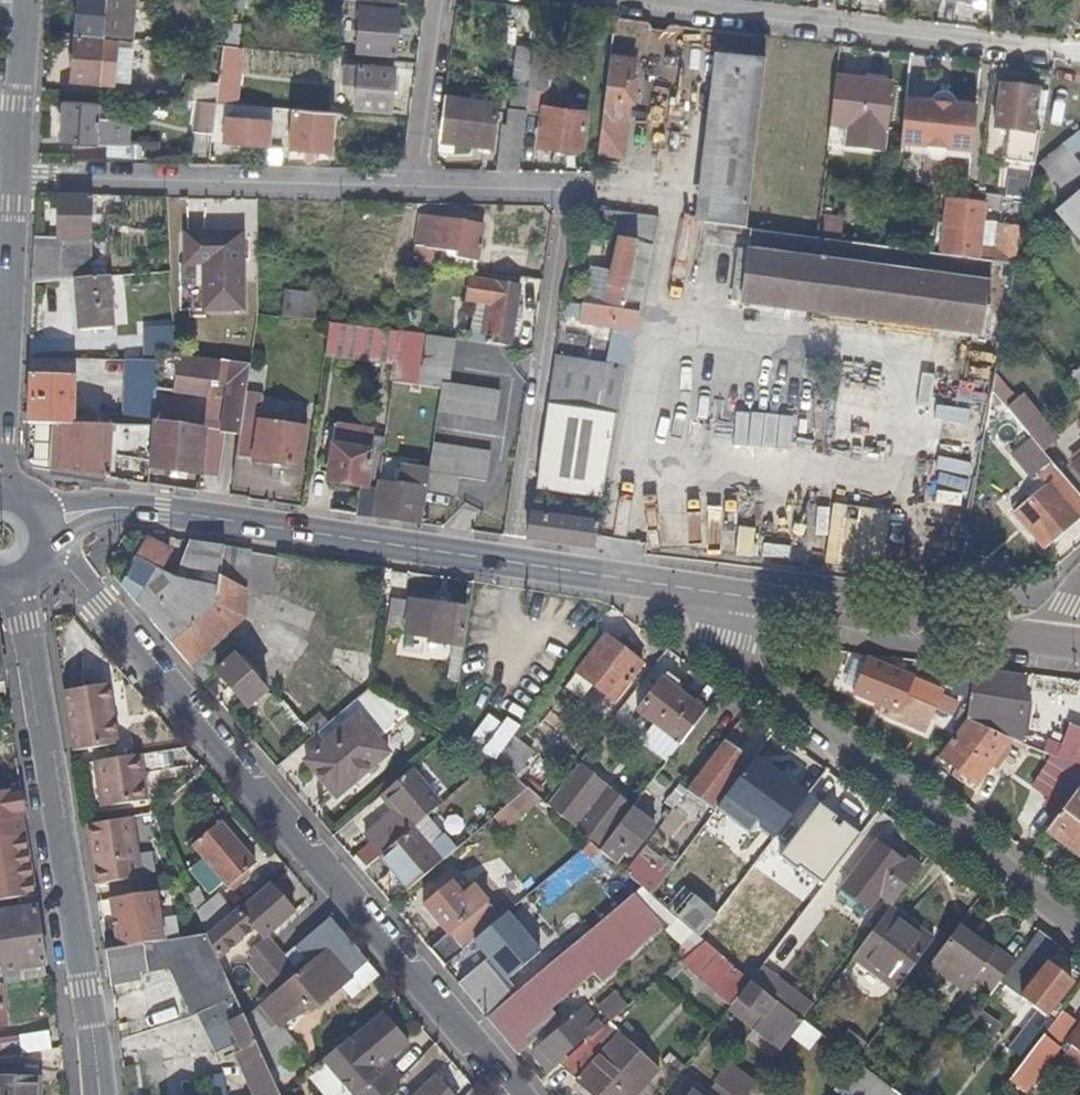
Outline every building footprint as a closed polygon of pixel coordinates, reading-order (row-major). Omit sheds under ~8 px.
[(109,0),(81,0),(78,36),(106,38),(106,33),(109,0)] [(138,0),(109,0),(106,33),(136,35),(138,0)] [(248,0),(231,0),(230,6),(230,11),(246,12),(248,0)] [(396,55),(399,11),(360,8),(356,52),(396,55)] [(120,61),(122,40),(106,38),(78,36),(74,80),(102,83),(104,60),(120,61)] [(547,109),(555,47),(535,44),(535,48),(530,89),(527,111),(527,113),(544,114),(545,109),(547,109)] [(530,89),(535,48),(521,46),(516,87),(530,89)] [(238,57),(238,50),(225,48),(224,55),(238,57)] [(233,97),(238,57),(224,55),(220,85),(217,106),(233,107),(233,97)] [(747,231),(766,63),(722,57),(703,225),(747,231)] [(118,84),(120,61),(104,60),(102,83),(118,84)] [(635,103),(638,83),(633,82),(635,63),(611,60),(604,119),(628,122),(631,103),(635,103)] [(359,82),(360,67),(352,67),(351,81),(359,82)] [(392,106),(395,70),(361,67),(360,67),(359,82),(357,109),(386,111),(392,106)] [(886,153),(893,85),(837,79),(832,126),(848,127),(846,148),(886,153)] [(217,106),(220,85),(189,82),(187,103),(199,104),(217,106)] [(1036,162),(1048,92),(1001,86),(992,156),(1036,162)] [(527,111),(530,89),(516,87),(514,100),(513,109),(527,111)] [(492,148),(498,105),(488,104),(489,99),(474,97),(473,103),(446,98),(441,141),(492,148)] [(110,128),(112,106),(68,102),(64,142),(127,147),(128,130),(110,128)] [(972,155),(977,110),(906,103),(901,148),(927,149),(972,155)] [(213,135),(216,120),(217,106),(199,104),(195,132),(213,135)] [(584,152),(588,113),(578,112),(578,105),(570,104),(569,111),(553,110),(547,109),(545,109),(544,114),(540,148),(584,152)] [(257,123),(258,109),(233,107),(217,106),(216,120),(213,135),(212,143),(226,144),(228,121),(257,123)] [(525,130),(527,113),(527,111),(513,109),(511,109),(510,111),(508,129),(525,130)] [(332,153),(336,116),(319,115),(319,120),(294,118),(291,150),(332,153)] [(625,157),(628,122),(604,119),(600,155),(625,157)] [(270,149),(272,125),(262,125),(257,123),(228,121),(226,144),(270,149)] [(846,148),(848,127),(832,126),(830,146),(846,148)] [(520,174),(525,130),(508,129),(504,129),(499,174),(520,174)] [(1064,144),(1042,162),(1062,185),(1079,171),(1079,163),(1064,144)] [(159,165),(160,151),(131,149),(129,164),(159,165)] [(970,174),(972,155),(927,149),(925,169),(970,174)] [(1058,212),(1079,237),(1079,194),(1058,212)] [(92,228),(92,217),(93,198),(60,198),(60,214),(54,214),(54,224),(60,224),(60,239),(60,241),(92,241),(92,228)] [(960,258),(966,205),(948,203),(942,256),(960,258)] [(978,261),(985,207),(966,205),(960,258),(978,261)] [(656,237),(659,219),(629,216),(627,232),(644,235),(656,237)] [(102,228),(102,217),(92,217),(92,228),(102,228)] [(845,243),(849,220),(821,217),(818,240),(845,243)] [(439,250),(442,221),(422,218),(418,247),(439,250)] [(1022,239),(1024,222),(998,218),(992,262),(995,263),(1016,265),(1022,239)] [(478,263),(484,227),(462,224),(442,221),(439,250),(458,253),(457,259),(478,263)] [(889,249),(879,248),(845,243),(818,240),(752,232),(750,253),(923,275),(992,285),(995,263),(992,262),(978,261),(960,258),(942,256),(889,249)] [(245,311),(248,236),(190,234),(189,263),(207,264),(207,310),(245,311)] [(91,278),(92,241),(60,241),(60,239),(42,239),(38,238),(36,282),(79,279),(91,278)] [(647,283),(654,248),(619,241),(609,287),(627,292),(630,281),(647,283)] [(437,264),(439,250),(418,247),(415,263),(437,266),(437,264)] [(478,263),(457,259),(458,253),(439,250),(437,264),(477,271),(478,263)] [(985,336),(992,285),(923,275),(750,253),(743,253),(741,264),(748,264),(743,304),(842,317),(927,329),(985,336)] [(112,332),(109,276),(91,278),(79,279),(81,285),(81,289),(62,291),(64,313),(82,312),(83,334),(112,332)] [(523,321),(526,307),(517,306),(520,289),(470,281),(467,303),(475,304),(469,342),(511,348),(516,320),(523,321)] [(624,307),(627,292),(609,287),(605,304),(624,307)] [(314,321),(317,298),(287,293),(284,317),(314,321)] [(629,370),(641,314),(583,306),(581,323),(621,331),(612,366),(629,370)] [(426,336),(429,313),(405,310),(403,321),(381,319),(380,331),(401,333),(426,336)] [(357,339),(358,328),(331,324),(329,336),(357,339)] [(178,355),(175,326),(143,329),(146,353),(153,351),(178,355)] [(399,345),(401,333),(380,331),(358,328),(357,339),(399,345)] [(420,377),(426,336),(401,333),(399,345),(394,384),(418,386),(420,377)] [(450,380),(456,340),(426,336),(420,377),(450,380)] [(209,397),(210,383),(227,385),(221,433),(241,435),(243,419),(250,365),(178,355),(153,351),(155,362),(159,362),(157,389),(209,397)] [(621,417),(629,370),(612,366),(555,357),(548,405),(604,414),(607,399),(611,386),(624,387),(618,417),(621,417)] [(157,389),(159,362),(155,362),(125,362),(124,426),(125,426),(154,427),(157,389)] [(1071,382),(1079,392),(1079,393),(1079,375),(1071,382)] [(74,412),(76,378),(31,376),(28,424),(74,425),(74,412)] [(498,419),(503,387),(450,380),(420,377),(418,386),(442,389),(440,410),(498,419)] [(618,417),(624,387),(611,386),(607,399),(604,414),(618,417)] [(603,502),(621,417),(618,417),(604,414),(548,405),(536,491),(569,496),(591,499),(603,502)] [(1062,444),(1034,411),(1019,423),(1031,438),(1047,457),(1062,444)] [(301,468),(307,429),(299,428),(243,419),(241,435),(237,458),(256,461),(301,468)] [(307,429),(308,421),(301,420),(299,428),(307,429)] [(201,475),(207,430),(158,422),(152,467),(201,475)] [(151,460),(154,427),(125,426),(124,426),(74,425),(28,424),(27,462),(28,464),(36,467),(108,478),(110,456),(151,460)] [(368,488),(375,442),(377,432),(327,425),(323,451),(334,452),(330,483),(363,488),(368,488)] [(1077,492),(1047,457),(1031,438),(1021,447),(1052,484),(1066,500),(1077,492)] [(380,482),(385,443),(375,442),(368,488),(379,490),(380,482)] [(901,482),(935,488),(942,449),(908,443),(901,482)] [(489,480),(493,452),(434,444),(430,468),(429,472),(459,476),(489,480)] [(300,476),(301,468),(256,461),(255,469),(300,476)] [(420,525),(426,490),(429,472),(430,468),(403,463),(398,485),(380,482),(379,490),(375,518),(420,525)] [(457,495),(459,476),(429,472),(426,490),(457,495)] [(1044,547),(1079,517),(1066,500),(1052,484),(1031,502),(1027,497),(1013,509),(1044,547)] [(375,518),(379,490),(368,488),(363,488),(359,516),(375,518)] [(1077,492),(1066,500),(1079,517),(1079,496),(1077,492)] [(834,506),(825,567),(879,575),(887,513),(834,506)] [(776,525),(791,526),(792,511),(760,509),(756,557),(774,558),(776,525)] [(593,551),(598,526),(532,516),(529,542),(593,551)] [(740,557),(742,519),(709,517),(707,555),(740,557)] [(173,645),(216,606),(221,576),(225,546),(193,541),(177,580),(173,588),(169,593),(151,584),(159,570),(164,572),(166,568),(162,564),(169,551),(150,540),(148,542),(146,544),(130,572),(127,578),(122,586),(173,645)] [(248,590),(253,550),(225,546),(221,576),(248,590)] [(173,588),(177,580),(164,572),(159,570),(151,584),(169,593),(173,588)] [(220,639),(244,618),(248,590),(221,576),(216,606),(173,645),(190,666),(220,639)] [(403,633),(407,602),(390,600),(385,631),(403,633)] [(462,648),(467,610),(445,607),(444,614),(435,613),(436,605),(418,602),(413,640),(462,648)] [(444,614),(445,607),(436,605),(435,613),(444,614)] [(588,659),(606,636),(597,629),(579,652),(588,659)] [(615,702),(644,665),(606,636),(588,659),(577,673),(615,702)] [(218,673),(235,657),(220,639),(190,666),(205,685),(218,673)] [(266,692),(257,682),(261,678),(256,672),(252,676),(235,657),(218,673),(247,709),(266,692)] [(942,698),(944,692),(870,662),(855,694),(882,706),(878,715),(925,737),(936,710),(953,716),(957,704),(942,698)] [(1028,747),(1035,705),(1034,703),(1027,702),(1030,684),(1030,682),(1028,680),(977,672),(970,722),(1012,740),(1028,747)] [(706,713),(673,688),(678,681),(668,674),(638,712),(681,745),(705,714),(706,713)] [(117,744),(108,683),(65,691),(67,705),(73,751),(80,749),(117,744)] [(362,778),(382,760),(389,754),(387,751),(364,726),(392,702),(369,691),(348,708),(358,719),(328,743),(319,751),(306,761),(307,763),(323,782),(331,790),(337,798),(339,798),(362,778)] [(328,743),(358,719),(348,708),(319,733),(328,743)] [(485,749),(506,721),(494,713),(473,741),(474,742),(485,749)] [(496,760),(513,738),(524,723),(512,715),(510,717),(506,721),(485,749),(482,753),(483,753),(493,759),(496,760)] [(978,786),(1012,740),(970,722),(952,746),(941,758),(978,786)] [(1072,726),(1069,726),(1068,728),(1061,746),(1057,759),(1079,769),(1079,729),(1072,726)] [(510,771),(527,749),(513,738),(496,760),(499,763),(505,767),(510,771)] [(717,803),(749,761),(725,742),(692,786),(703,794),(717,803)] [(1057,759),(1061,746),(1048,742),(1043,753),(1057,759)] [(148,799),(141,754),(95,761),(102,807),(148,799)] [(499,774),(505,767),(499,763),(496,760),(491,768),(499,774)] [(808,798),(755,760),(724,802),(776,839),(808,798)] [(634,807),(577,766),(567,779),(624,820),(631,810),(634,807)] [(382,854),(440,805),(410,771),(379,797),(379,798),(392,812),(391,815),(366,835),(373,844),(382,854)] [(624,820),(567,779),(547,805),(585,837),(586,839),(588,837),(603,848),(622,823),(624,820)] [(519,816),(539,798),(528,788),(509,805),(519,816)] [(21,789),(0,792),(0,821),(21,817),(26,817),(21,789)] [(1077,793),(1047,831),(1079,858),(1079,796),(1077,793)] [(832,864),(858,831),(840,817),(847,808),(831,796),(798,839),(804,843),(832,864)] [(519,816),(509,805),(494,817),(504,829),(519,816)] [(635,832),(644,820),(631,810),(624,820),(622,823),(635,832)] [(21,817),(0,821),(0,842),(25,838),(21,817)] [(409,890),(456,849),(428,818),(382,857),(409,890)] [(141,880),(132,819),(85,826),(95,887),(141,880)] [(645,840),(654,827),(644,820),(635,832),(645,840)] [(645,840),(635,832),(622,823),(603,848),(600,851),(617,865),(626,852),(632,857),(645,840)] [(249,871),(255,866),(220,825),(194,847),(206,860),(195,869),(216,894),(227,884),(229,887),(249,871)] [(600,851),(586,839),(585,837),(577,845),(593,860),(600,851)] [(797,852),(804,843),(798,839),(796,837),(789,846),(797,852)] [(25,838),(0,842),(0,902),(34,897),(25,838)] [(363,871),(382,854),(373,844),(354,860),(363,871)] [(892,905),(919,869),(907,860),(903,865),(876,844),(864,861),(858,858),(852,868),(873,883),(883,890),(879,897),(892,905)] [(668,873),(643,849),(629,868),(625,873),(641,888),(651,896),(668,873)] [(629,868),(623,863),(619,868),(625,873),(629,868)] [(674,897),(683,885),(672,875),(668,873),(651,896),(661,905),(668,894),(674,897)] [(476,910),(465,896),(449,877),(435,889),(439,894),(425,906),(450,935),(476,910)] [(492,897),(480,882),(475,886),(488,901),(492,897)] [(475,941),(524,899),(508,883),(492,897),(488,901),(476,910),(450,935),(431,950),(445,967),(475,941)] [(711,924),(719,913),(707,904),(683,885),(674,897),(668,894),(661,905),(692,933),(701,939),(711,924)] [(252,948),(294,912),(271,886),(240,912),(237,909),(229,916),(206,935),(215,957),(216,959),(237,939),(249,950),(252,948)] [(476,910),(488,901),(475,886),(465,896),(476,910)] [(651,896),(641,888),(635,893),(649,908),(665,924),(687,940),(692,933),(661,905),(651,896)] [(208,906),(199,890),(188,896),(195,913),(208,906)] [(162,942),(155,893),(109,901),(116,950),(162,942)] [(602,982),(632,954),(665,924),(649,908),(635,893),(616,909),(575,944),(536,978),(518,992),(489,1018),(503,1035),(545,1001),(551,1007),(593,972),(602,982)] [(206,935),(229,916),(221,900),(208,906),(195,913),(206,935)] [(897,988),(934,939),(921,928),(905,917),(892,905),(852,957),(895,989),(897,988)] [(35,909),(0,915),(0,973),(44,966),(35,909)] [(298,973),(327,950),(345,934),(327,915),(283,954),(298,973)] [(736,946),(735,945),(711,924),(701,939),(704,942),(725,961),(735,949),(736,946)] [(1018,961),(979,933),(975,937),(960,926),(931,964),(936,968),(967,991),(976,979),(993,992),(1000,984),(1018,961)] [(1022,999),(1046,967),(1049,966),(1062,949),(1040,932),(1024,953),(1018,961),(1000,984),(1022,999)] [(363,957),(345,934),(327,950),(346,973),(363,957)] [(173,967),(215,957),(206,935),(189,937),(162,942),(116,950),(105,952),(107,966),(111,990),(141,984),(140,975),(173,967)] [(518,992),(475,941),(445,967),(489,1018),(518,992)] [(725,961),(704,942),(683,960),(714,991),(731,1008),(738,1000),(750,983),(725,961)] [(284,985),(268,966),(264,962),(252,948),(249,950),(223,973),(232,993),(233,995),(240,1010),(244,1017),(248,1015),(284,985)] [(760,971),(735,949),(725,961),(750,983),(756,975),(760,971)] [(297,1050),(276,1023),(300,1001),(306,1008),(338,980),(346,973),(327,950),(298,973),(284,985),(248,1015),(244,1018),(270,1075),(292,1055),(297,1050)] [(284,985),(298,973),(283,954),(268,966),(284,985)] [(182,986),(223,973),(216,959),(215,957),(173,967),(182,986)] [(350,979),(368,963),(363,957),(346,973),(350,979)] [(350,992),(374,970),(368,963),(350,979),(346,973),(338,980),(350,992)] [(44,966),(0,973),(0,984),(0,985),(46,978),(44,966)] [(1045,1016),(1066,989),(1070,984),(1070,983),(1051,969),(1049,966),(1046,967),(1022,999),(1039,1012),(1045,1016)] [(232,993),(223,973),(182,986),(194,1012),(232,993)] [(771,989),(771,987),(756,975),(750,983),(766,995),(771,989)] [(793,1017),(750,983),(738,1000),(781,1034),(793,1017)] [(787,1011),(795,998),(781,988),(779,989),(772,1000),(787,1011)] [(196,1016),(233,995),(232,993),(194,1012),(196,1016)] [(611,1021),(629,1006),(617,993),(600,1007),(611,1021)] [(202,1029),(240,1010),(233,995),(196,1016),(202,1029)] [(561,1020),(551,1007),(545,1001),(503,1035),(520,1054),(561,1020)] [(564,1054),(585,1037),(588,1041),(603,1028),(584,1009),(534,1051),(551,1071),(560,1065),(567,1059),(564,1054)] [(223,1043),(218,1028),(228,1024),(244,1017),(240,1010),(202,1029),(212,1049),(216,1047),(223,1043)] [(1043,1036),(1053,1022),(1045,1016),(1039,1012),(1024,1032),(1038,1041),(1043,1036)] [(1055,1045),(1073,1021),(1061,1013),(1053,1022),(1043,1036),(1055,1045)] [(409,1046),(382,1015),(326,1062),(354,1094),(387,1094),(392,1089),(378,1073),(409,1046)] [(244,1018),(244,1017),(228,1024),(234,1038),(238,1045),(234,1047),(240,1063),(254,1094),(279,1094),(270,1075),(244,1018)] [(608,1023),(603,1028),(588,1041),(567,1059),(560,1065),(591,1094),(639,1094),(661,1072),(608,1023)] [(234,1038),(228,1024),(218,1028),(223,1043),(234,1038)] [(1067,1044),(1071,1047),(1061,1060),(1079,1074),(1079,1026),(1067,1044)] [(48,1033),(19,1037),(20,1040),(0,1044),(0,1057),(23,1054),(51,1049),(48,1033)] [(1047,1062),(1058,1047),(1055,1045),(1043,1036),(1038,1041),(1032,1050),(1043,1059),(1047,1062)] [(1024,1086),(1043,1059),(1032,1050),(1012,1077),(1024,1086)] [(292,1055),(270,1075),(279,1094),(282,1094),(308,1074),(292,1055)] [(877,1079),(856,1063),(849,1071),(837,1088),(836,1089),(845,1094),(898,1094),(877,1079)] [(756,1083),(737,1068),(729,1078),(742,1089),(749,1093),(756,1083)] [(921,1087),(905,1076),(895,1090),(902,1094),(915,1094),(921,1087)] [(38,1079),(0,1077),(0,1094),(39,1094),(38,1079)] [(436,1079),(417,1094),(450,1094),(436,1079)]
